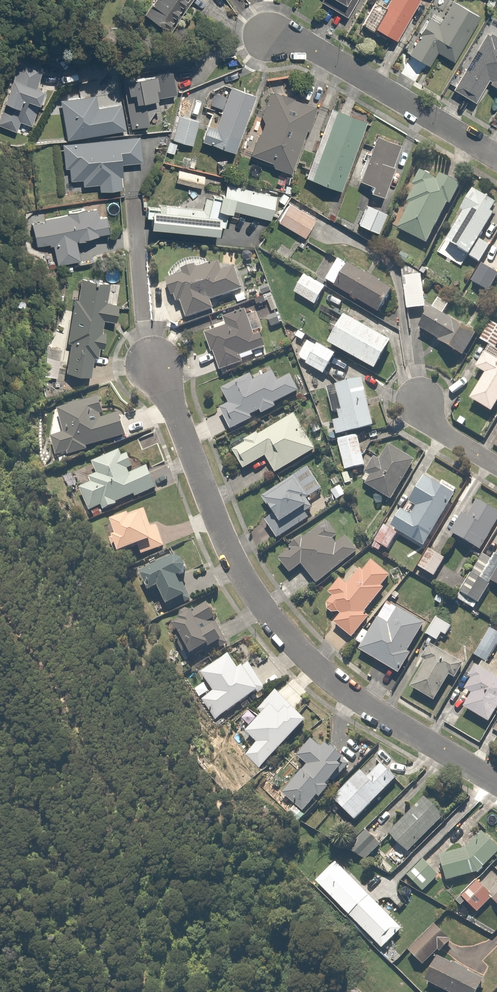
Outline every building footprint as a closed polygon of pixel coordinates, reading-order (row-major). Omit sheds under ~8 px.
[(139,13),(167,30),(185,0),(147,0),(139,13)] [(343,17),(353,0),(315,0),(343,17)] [(369,24),(394,38),(414,0),(382,0),(369,24)] [(426,64),(433,51),(451,61),(476,16),(448,0),(432,0),(403,51),(426,64)] [(469,101),(484,79),(496,88),(496,37),(490,32),(451,89),(469,101)] [(16,123),(26,127),(42,89),(32,85),(39,68),(23,61),(15,81),(10,79),(1,102),(6,104),(0,118),(0,126),(13,131),(16,123)] [(157,110),(154,97),(172,94),(171,85),(168,69),(120,77),(123,93),(129,128),(146,125),(143,113),(157,110)] [(225,87),(212,127),(202,124),(197,140),(207,143),(233,152),(252,95),(225,87)] [(274,90),(272,93),(268,92),(257,119),(261,121),(247,155),(285,170),(312,106),(274,90)] [(94,105),(93,95),(57,99),(63,138),(121,130),(118,102),(94,105)] [(362,118),(335,108),(308,179),(336,189),(362,118)] [(199,119),(177,113),(170,139),(192,145),(199,119)] [(357,179),(369,184),(366,190),(378,195),(381,188),(383,189),(401,144),(375,133),(357,179)] [(97,192),(120,190),(118,163),(140,161),(137,136),(61,142),(63,168),(67,168),(68,180),(79,179),(80,186),(96,185),(97,192)] [(423,244),(444,205),(449,207),(462,184),(457,182),(428,166),(423,174),(418,171),(410,187),(412,188),(404,203),(406,205),(394,228),(423,244)] [(215,210),(227,213),(228,208),(268,217),(273,193),(221,182),(215,210)] [(476,234),(495,201),(477,190),(475,193),(471,190),(457,212),(462,214),(445,242),(477,262),(489,242),(476,234)] [(315,216),(289,201),(277,221),(304,236),(315,216)] [(387,214),(365,204),(356,223),(378,233),(387,214)] [(78,260),(74,243),(91,239),(90,235),(107,231),(102,206),(85,210),(84,206),(66,209),(67,214),(28,221),(33,246),(50,243),(54,265),(78,260)] [(217,219),(148,211),(146,226),(215,235),(217,219)] [(339,258),(324,280),(377,314),(391,291),(339,258)] [(168,297),(173,296),(173,297),(172,297),(172,298),(172,299),(173,299),(173,300),(173,301),(174,301),(174,302),(175,302),(176,303),(177,303),(178,303),(179,303),(179,302),(184,318),(212,311),(209,300),(240,288),(233,267),(221,271),(217,263),(195,271),(192,261),(181,263),(184,274),(164,280),(168,297)] [(478,263),(468,279),(486,289),(495,274),(478,263)] [(302,274),(292,292),(312,304),(323,286),(302,274)] [(78,277),(75,298),(71,298),(64,343),(68,344),(63,372),(86,375),(89,355),(94,356),(95,348),(99,349),(102,332),(98,332),(100,321),(111,323),(114,303),(103,301),(106,281),(78,277)] [(420,277),(401,279),(405,309),(424,307),(420,277)] [(415,328),(436,340),(434,343),(461,358),(462,355),(474,334),(426,307),(415,328)] [(218,371),(232,367),(226,349),(231,347),(234,355),(257,348),(246,311),(223,318),(225,327),(202,334),(208,353),(212,351),(218,371)] [(341,314),(325,343),(370,369),(386,340),(341,314)] [(490,320),(477,338),(493,349),(496,342),(496,325),(490,320)] [(314,344),(303,364),(322,375),(333,354),(314,344)] [(482,373),(467,398),(488,411),(496,398),(496,360),(492,357),(483,351),(473,368),(482,373)] [(260,416),(274,407),(272,404),(292,392),(280,371),(253,386),(246,374),(219,390),(226,402),(216,408),(230,430),(251,418),(249,413),(256,409),(260,416)] [(361,378),(333,384),(339,409),(335,410),(337,420),(331,421),(334,435),(372,427),(361,378)] [(97,395),(54,407),(61,433),(49,436),(54,455),(125,437),(118,412),(103,416),(97,395)] [(232,448),(244,468),(264,457),(273,473),(312,451),(291,415),(232,448)] [(336,440),(340,452),(334,454),(339,472),(345,470),(364,465),(356,434),(336,440)] [(378,461),(374,459),(367,472),(371,474),(364,486),(387,499),(410,459),(387,446),(378,461)] [(118,451),(89,463),(93,474),(86,477),(88,482),(77,487),(86,510),(89,509),(92,517),(98,514),(95,506),(99,505),(101,510),(115,505),(114,502),(132,495),(133,498),(154,490),(152,484),(145,466),(128,473),(126,469),(131,467),(126,454),(120,456),(118,451)] [(450,491),(421,476),(407,502),(416,507),(413,512),(400,506),(389,527),(423,544),(450,491)] [(293,478),(261,499),(271,514),(277,524),(300,508),(309,502),(293,478)] [(338,485),(329,492),(335,500),(344,493),(338,485)] [(459,513),(447,533),(480,551),(496,521),(496,512),(475,499),(465,517),(459,513)] [(114,553),(137,545),(140,555),(163,548),(157,526),(149,529),(142,508),(108,519),(113,535),(109,536),(114,553)] [(285,572),(299,562),(316,584),(357,552),(345,536),(336,543),(331,537),(337,532),(328,520),(276,560),(285,572)] [(377,525),(370,539),(387,547),(394,532),(377,525)] [(427,549),(416,568),(432,576),(443,557),(427,549)] [(146,592),(154,587),(165,606),(185,595),(174,576),(180,573),(169,554),(135,572),(146,592)] [(337,614),(337,613),(331,623),(350,638),(361,625),(364,627),(370,620),(362,613),(389,575),(370,561),(361,573),(356,569),(344,583),(339,579),(325,595),(329,599),(328,599),(328,600),(327,600),(327,601),(326,601),(326,602),(326,603),(325,603),(325,604),(325,605),(325,606),(325,607),(325,608),(325,609),(326,610),(326,611),(327,611),(327,612),(328,612),(328,613),(329,613),(329,614),(330,614),(331,614),(332,614),(332,615),(333,615),(334,615),(335,614),(336,614),(337,614)] [(469,574),(458,592),(476,603),(487,585),(469,574)] [(355,640),(362,645),(359,649),(397,674),(430,623),(399,603),(385,624),(378,620),(368,635),(361,631),(355,640)] [(187,656),(199,650),(201,654),(223,642),(221,638),(223,637),(207,605),(190,614),(187,608),(172,615),(175,621),(170,624),(187,656)] [(435,618),(424,634),(435,641),(445,625),(435,618)] [(471,654),(485,661),(496,640),(496,632),(486,626),(471,654)] [(430,701),(446,674),(452,678),(461,664),(455,660),(433,647),(428,644),(419,658),(424,661),(408,688),(430,701)] [(225,655),(199,673),(211,690),(200,698),(214,718),(263,685),(247,662),(235,670),(225,655)] [(466,676),(469,678),(462,690),(469,695),(461,706),(485,721),(496,702),(496,679),(474,664),(466,676)] [(270,692),(255,706),(263,714),(244,732),(254,742),(243,753),(257,767),(302,723),(270,692)] [(309,735),(293,756),(305,765),(282,795),(302,811),(341,760),(309,735)] [(366,777),(359,770),(331,798),(353,820),(394,779),(379,764),(366,777)] [(422,793),(384,830),(406,852),(443,815),(422,793)] [(355,825),(341,844),(362,859),(376,840),(355,825)] [(466,845),(438,852),(445,881),(473,874),(496,846),(496,844),(480,832),(466,845)] [(332,860),(312,881),(381,948),(401,928),(332,860)] [(476,910),(491,897),(476,881),(462,894),(476,910)] [(432,924),(406,950),(421,964),(447,938),(432,924)] [(423,982),(445,991),(477,991),(483,978),(436,956),(423,982)]
